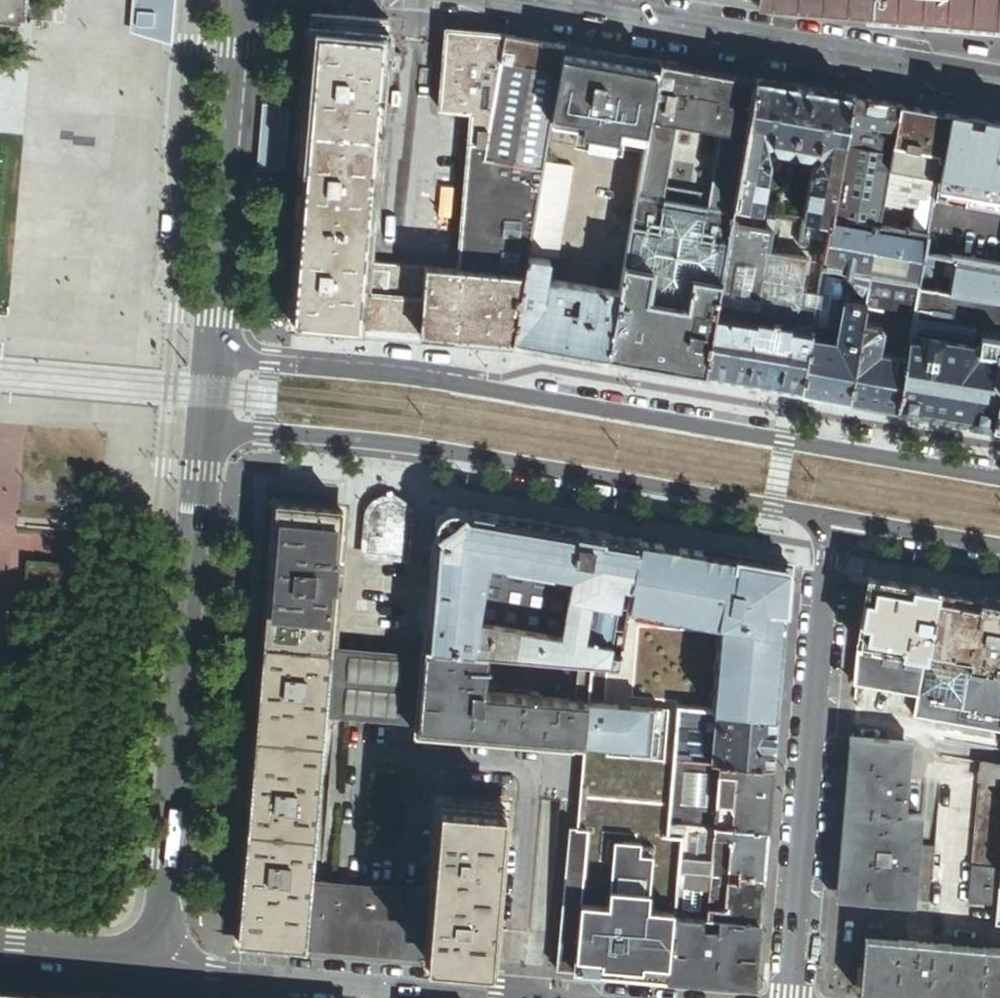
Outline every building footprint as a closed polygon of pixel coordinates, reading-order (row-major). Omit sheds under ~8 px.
[(17,16),(16,21),(20,21),(22,22),(23,17),(26,17),(26,12),(21,11),(22,0),(0,0),(0,15),(17,16)] [(131,33),(171,46),(175,0),(134,0),(131,33)] [(759,6),(999,26),(999,14),(999,0),(760,0),(759,4),(759,6)] [(759,11),(866,20),(865,26),(999,37),(999,14),(999,26),(759,6),(759,11)] [(293,323),(360,329),(363,295),(366,262),(386,26),(319,19),(293,323)] [(491,116),(506,36),(447,31),(440,110),(472,113),(491,116)] [(565,46),(506,36),(491,116),(483,160),(543,171),(553,116),(565,46)] [(646,151),(661,63),(565,46),(553,116),(575,120),(571,138),(646,151)] [(756,80),(661,63),(646,151),(645,156),(670,160),(677,123),(720,131),(714,168),(740,172),(756,80)] [(853,96),(756,80),(740,172),(734,207),(762,212),(771,166),(766,147),(773,143),(796,147),(799,154),(811,157),(817,151),(821,155),(812,170),(803,219),(831,224),(831,218),(853,96)] [(901,105),(853,96),(831,218),(879,226),(883,206),(889,171),(901,105)] [(949,113),(901,105),(889,171),(897,172),(938,179),(949,113)] [(483,160),(491,116),(472,113),(458,270),(525,276),(528,257),(543,171),(483,160)] [(949,113),(938,179),(928,234),(924,254),(947,258),(953,260),(954,255),(966,190),(999,196),(999,122),(949,113)] [(788,152),(796,147),(773,143),(777,150),(788,152)] [(620,295),(609,359),(705,376),(716,312),(731,224),(734,207),(740,172),(714,168),(709,193),(666,185),(670,160),(645,156),(620,295)] [(897,172),(889,171),(883,206),(891,208),(897,172)] [(938,179),(897,172),(891,208),(899,209),(900,206),(915,209),(911,231),(928,234),(938,179)] [(966,190),(954,255),(959,256),(999,263),(999,196),(966,190)] [(762,212),(734,207),(731,224),(773,232),(776,214),(762,212)] [(879,226),(831,218),(831,224),(826,250),(822,270),(847,274),(842,300),(866,304),(871,276),(879,226)] [(826,250),(831,224),(803,219),(798,246),(826,250)] [(773,232),(731,224),(716,312),(795,325),(799,307),(777,302),(780,283),(764,280),(769,254),(773,232)] [(911,231),(879,226),(871,276),(919,284),(924,254),(928,234),(911,231)] [(806,261),(769,254),(764,280),(780,283),(802,286),(806,261)] [(944,276),(955,278),(959,256),(954,255),(953,260),(947,258),(944,276)] [(959,256),(955,278),(952,294),(999,303),(999,263),(959,256)] [(546,282),(549,260),(528,257),(525,276),(513,342),(609,359),(620,295),(546,282)] [(363,295),(373,296),(385,297),(392,297),(396,265),(366,262),(363,295)] [(392,297),(424,300),(427,268),(396,265),(392,297)] [(513,342),(525,276),(458,270),(427,268),(424,300),(421,334),(513,342)] [(834,342),(842,300),(847,274),(822,270),(812,328),(810,338),(834,342)] [(919,284),(871,276),(866,304),(865,309),(872,310),(913,316),(918,288),(919,284)] [(802,286),(780,283),(777,302),(799,307),(802,286)] [(952,294),(918,288),(913,316),(906,356),(897,409),(993,425),(998,396),(999,384),(999,303),(952,294)] [(360,329),(370,330),(373,296),(363,295),(360,329)] [(370,330),(382,331),(385,297),(373,296),(370,330)] [(382,331),(421,334),(424,300),(392,297),(385,297),(382,331)] [(865,309),(866,304),(842,300),(834,342),(810,338),(800,392),(817,395),(848,400),(865,309)] [(872,310),(865,309),(848,400),(897,409),(906,356),(892,353),(878,351),(874,352),(875,344),(881,343),(883,330),(878,324),(870,322),(872,310)] [(716,312),(705,376),(800,392),(810,338),(812,328),(795,325),(716,312)] [(878,351),(892,353),(893,345),(881,343),(875,344),(874,352),(878,351)] [(263,645),(329,650),(341,510),(275,505),(263,645)] [(369,521),(366,553),(402,556),(404,525),(404,521),(401,515),(397,511),(392,508),(386,507),(378,509),(373,513),(370,518),(369,521)] [(431,542),(422,649),(485,654),(577,661),(590,662),(617,664),(638,542),(471,513),(469,516),(467,516),(462,513),(459,511),(453,510),(447,510),(443,512),(440,514),(437,517),(434,522),(433,528),(433,532),(434,536),(436,541),(436,542),(431,542)] [(617,664),(590,662),(586,702),(582,745),(575,829),(587,830),(665,836),(665,823),(669,759),(673,707),(683,650),(701,550),(639,540),(638,542),(617,664)] [(741,557),(701,550),(683,650),(723,656),(741,557)] [(723,656),(683,650),(673,707),(776,716),(789,565),(741,557),(723,656)] [(61,570),(29,568),(28,578),(61,581),(61,570)] [(972,597),(868,579),(858,644),(999,669),(999,602),(972,597)] [(858,644),(854,686),(916,697),(999,711),(999,669),(858,644)] [(323,715),(329,650),(263,645),(262,657),(259,688),(258,710),(253,763),(252,780),(250,799),(248,818),(245,855),(243,881),(241,902),(238,943),(274,946),(303,948),(309,883),(323,715)] [(420,649),(419,658),(413,723),(413,733),(572,745),(572,744),(582,745),(586,702),(574,700),(482,693),(485,654),(422,649),(420,649)] [(392,656),(329,650),(323,715),(387,721),(392,656)] [(574,700),(577,661),(485,654),(482,693),(574,700)] [(419,658),(392,656),(387,721),(413,723),(419,658)] [(590,662),(577,661),(574,700),(586,702),(590,662)] [(916,697),(913,717),(999,732),(999,711),(916,697)] [(776,716),(673,707),(669,759),(771,770),(776,716)] [(905,781),(908,746),(854,741),(841,897),(912,903),(920,816),(907,815),(910,781),(905,781)] [(771,770),(669,759),(665,823),(766,832),(771,770)] [(980,764),(976,782),(979,782),(999,786),(999,767),(980,764)] [(979,782),(972,867),(999,870),(999,786),(979,782)] [(431,894),(425,959),(436,960),(467,962),(491,964),(504,806),(439,800),(431,894)] [(766,832),(665,823),(665,836),(678,837),(672,916),(758,924),(766,832)] [(587,830),(575,829),(568,829),(566,853),(564,875),(582,877),(587,830)] [(665,836),(587,830),(582,877),(578,923),(574,972),(668,980),(672,916),(678,837),(665,836)] [(972,867),(969,904),(997,906),(999,885),(999,874),(999,870),(972,867)] [(578,923),(582,877),(564,875),(562,897),(560,921),(578,923)] [(309,883),(303,948),(371,954),(402,957),(425,959),(431,894),(309,883)] [(752,987),(758,924),(672,916),(668,980),(752,987)] [(578,923),(560,921),(555,970),(574,972),(578,923)] [(898,942),(898,947),(869,945),(865,992),(932,997),(999,997),(999,950),(898,942)] [(97,997),(58,995),(35,993),(6,990),(0,990),(0,997),(99,997),(97,997)]
